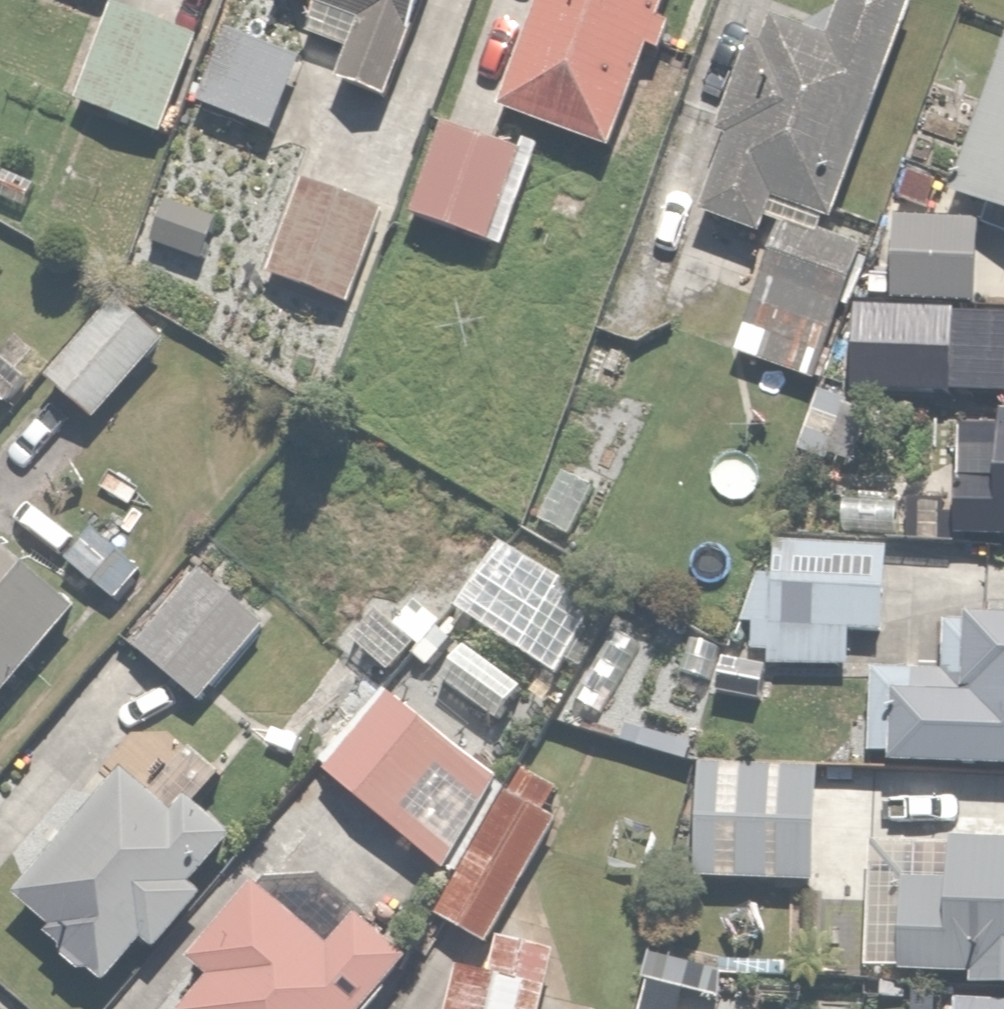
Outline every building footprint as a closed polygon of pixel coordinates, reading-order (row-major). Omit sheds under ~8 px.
[(320,9),(311,40),(345,51),(334,86),(395,106),(429,0),(291,0),(320,9)] [(497,113),(614,155),(670,0),(537,0),(497,113)] [(918,0),(851,0),(836,42),(777,20),(765,53),(752,48),(718,141),(731,146),(703,225),(754,244),(771,198),(838,222),(918,0)] [(106,11),(76,105),(174,136),(204,42),(106,11)] [(234,29),(200,104),(273,137),(307,62),(234,29)] [(952,201),(1003,223),(1003,78),(952,201)] [(450,116),(414,220),(501,250),(537,145),(450,116)] [(303,183),(269,277),(356,309),(390,215),(303,183)] [(160,205),(150,248),(208,261),(218,219),(160,205)] [(858,397),(1003,396),(1003,312),(975,312),(974,216),(897,217),(897,309),(857,309),(858,397)] [(730,348),(812,381),(862,260),(780,227),(730,348)] [(95,427),(98,423),(169,343),(119,299),(45,383),(95,427)] [(959,421),(960,545),(1003,545),(1003,421),(959,421)] [(114,504),(63,566),(112,607),(143,570),(125,555),(146,531),(114,504)] [(80,613),(0,541),(0,703),(80,613)] [(892,545),(776,546),(776,637),(892,637),(892,545)] [(257,635),(195,585),(138,657),(201,707),(257,635)] [(893,769),(1003,774),(1003,621),(945,619),(942,672),(871,669),(868,754),(893,755),(893,769)] [(465,646),(436,683),(495,729),(524,692),(465,646)] [(380,695),(320,774),(449,871),(509,792),(380,695)] [(700,766),(696,886),(838,892),(839,850),(865,851),(868,772),(700,766)] [(575,797),(523,770),(441,923),(493,951),(575,797)] [(173,820),(127,779),(16,906),(110,989),(142,953),(155,964),(212,901),(198,888),(235,846),(188,803),(173,820)] [(955,857),(875,856),(873,980),(912,981),(983,982),(982,995),(1003,995),(1003,844),(955,843),(955,857)] [(411,961),(362,925),(340,955),(250,888),(188,971),(210,987),(194,1008),(376,1008),(411,961)] [(564,960),(502,947),(494,983),(452,974),(445,1008),(554,1008),(564,960)]
